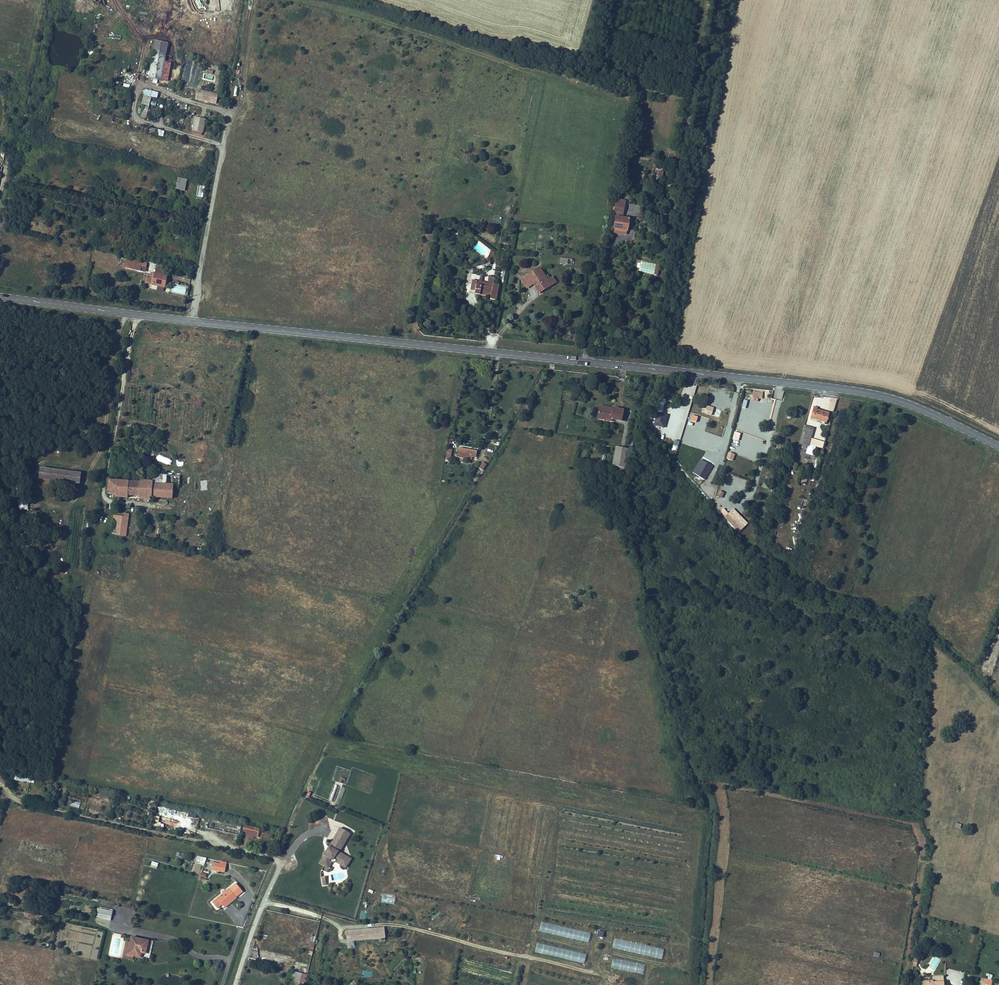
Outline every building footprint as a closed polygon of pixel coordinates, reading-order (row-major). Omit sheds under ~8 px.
[(152,37),(149,49),(162,52),(165,39),(152,37)] [(162,52),(149,49),(144,79),(149,80),(150,76),(158,77),(162,52)] [(167,60),(161,59),(158,77),(164,78),(167,60)] [(213,90),(194,86),(192,96),(210,100),(213,90)] [(141,87),(138,102),(140,102),(138,114),(143,115),(148,88),(141,87)] [(192,113),(189,127),(199,130),(202,115),(192,113)] [(146,124),(145,130),(160,133),(161,127),(146,124)] [(609,212),(610,212),(616,213),(617,204),(610,204),(609,212)] [(616,213),(610,212),(610,217),(607,217),(605,224),(609,224),(608,228),(621,229),(624,214),(616,213)] [(494,248),(491,265),(496,266),(499,249),(494,248)] [(145,263),(145,258),(140,258),(120,255),(119,263),(142,267),(142,263),(145,263)] [(658,274),(660,264),(640,261),(638,272),(658,274)] [(166,266),(154,263),(153,270),(165,272),(166,266)] [(529,280),(534,286),(539,283),(540,285),(546,281),(540,273),(539,274),(533,266),(518,276),(523,283),(529,280)] [(149,271),(147,279),(161,282),(164,280),(165,272),(153,270),(152,272),(149,271)] [(471,291),(476,292),(477,288),(488,291),(487,294),(487,296),(492,297),(495,282),(469,276),(467,286),(472,287),(471,291)] [(762,398),(763,392),(753,391),(752,401),(758,401),(758,398),(762,398)] [(592,400),(591,408),(596,409),(596,406),(600,406),(599,412),(605,413),(605,410),(616,412),(617,405),(618,400),(607,398),(607,400),(604,400),(603,402),(592,400)] [(707,405),(706,408),(703,407),(701,413),(712,415),(714,407),(707,405)] [(813,407),(810,418),(826,423),(829,413),(817,409),(818,408),(813,407)] [(719,418),(721,410),(715,408),(712,416),(719,418)] [(664,413),(657,412),(654,424),(664,426),(665,422),(662,421),(664,413)] [(808,426),(804,425),(799,442),(803,443),(808,426)] [(814,428),(808,426),(803,443),(809,445),(814,428)] [(713,427),(711,435),(718,437),(720,429),(713,427)] [(698,441),(705,444),(708,437),(700,434),(698,441)] [(611,438),(608,457),(621,458),(624,439),(611,438)] [(452,442),(452,448),(468,451),(469,445),(452,442)] [(808,447),(806,454),(815,456),(817,450),(808,447)] [(733,461),(735,454),(728,451),(726,459),(733,461)] [(158,455),(157,462),(169,465),(170,458),(158,455)] [(73,466),(33,461),(32,471),(72,476),(73,466)] [(704,479),(708,473),(709,470),(710,471),(712,466),(707,463),(704,468),(705,468),(704,469),(700,467),(698,471),(701,474),(699,477),(704,479)] [(144,476),(147,476),(146,490),(165,491),(166,479),(170,479),(169,492),(178,492),(179,470),(172,469),(172,468),(145,467),(144,476)] [(100,486),(146,490),(147,476),(144,476),(101,473),(100,486)] [(714,494),(705,486),(701,490),(710,499),(714,494)] [(19,500),(19,510),(28,509),(28,500),(19,500)] [(148,504),(135,501),(133,508),(146,511),(148,504)] [(116,509),(105,508),(102,528),(121,530),(123,516),(120,516),(121,507),(116,506),(116,509)] [(731,510),(728,513),(723,508),(719,512),(738,532),(745,525),(731,510)] [(14,780),(33,783),(35,776),(16,772),(14,780)] [(71,799),(69,805),(79,808),(81,802),(71,799)] [(251,822),(235,819),(234,826),(238,827),(237,829),(249,832),(251,822)] [(342,828),(332,822),(328,828),(329,828),(322,840),(321,840),(318,845),(319,846),(315,853),(313,853),(311,857),(318,861),(322,855),(327,854),(333,857),(332,859),(337,862),(342,853),(337,850),(337,851),(330,847),(331,846),(342,828)] [(322,855),(318,861),(319,862),(323,856),(327,856),(332,859),(333,857),(327,854),(322,855)] [(200,857),(199,861),(203,861),(202,863),(215,866),(215,863),(216,857),(209,856),(208,858),(200,857)] [(225,876),(219,882),(227,890),(233,883),(225,876)] [(219,882),(207,893),(212,898),(217,893),(221,896),(227,890),(219,882)] [(212,898),(207,893),(203,897),(208,903),(213,899),(216,901),(221,896),(217,893),(212,898)] [(395,904),(395,894),(382,893),(382,903),(395,904)] [(108,905),(92,902),(90,911),(106,915),(108,905)] [(361,910),(359,920),(366,921),(368,911),(361,910)] [(591,932),(541,922),(539,932),(588,942),(591,932)] [(385,927),(346,930),(347,941),(386,938),(385,927)] [(124,937),(123,942),(129,943),(139,945),(142,936),(125,932),(124,937)] [(615,938),(613,948),(662,959),(664,948),(615,938)] [(113,940),(107,939),(105,948),(112,949),(113,940)] [(123,942),(119,941),(117,952),(127,954),(128,951),(122,949),(123,942)] [(123,942),(122,949),(128,951),(132,951),(132,946),(137,947),(139,948),(139,945),(129,943),(123,942)] [(586,953),(537,943),(535,953),(584,963),(586,953)] [(610,968),(643,974),(645,965),(612,959),(610,968)] [(294,960),(293,965),(302,967),(301,973),(305,973),(307,963),(294,960)] [(297,971),(283,969),(281,973),(285,975),(284,978),(294,981),(297,971)] [(945,981),(943,981),(943,976),(932,977),(932,981),(920,982),(921,984),(946,984),(945,981)]
